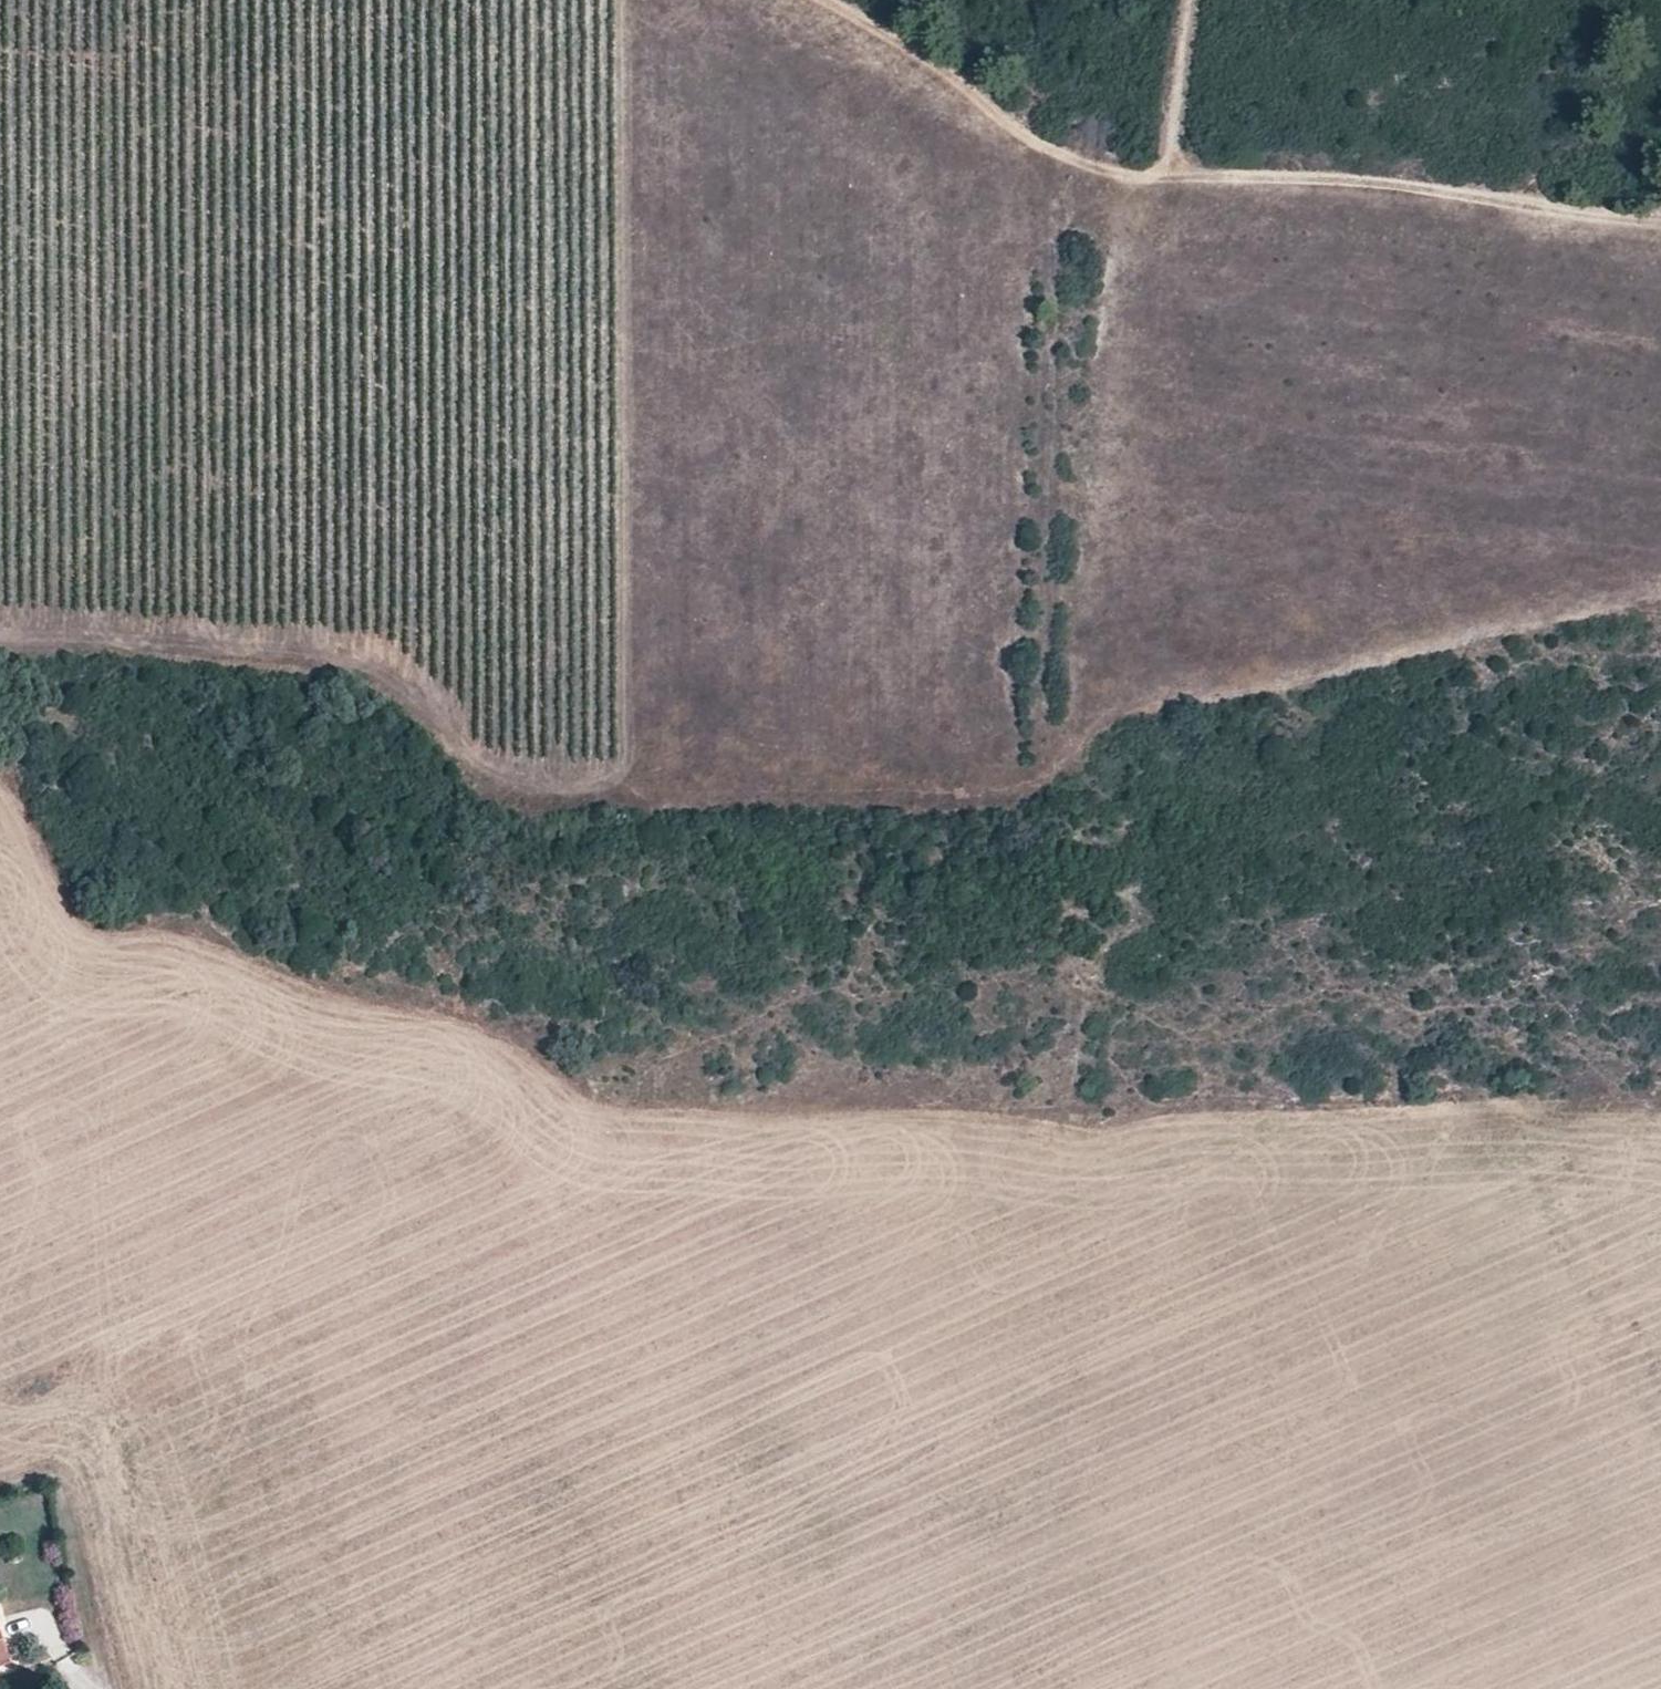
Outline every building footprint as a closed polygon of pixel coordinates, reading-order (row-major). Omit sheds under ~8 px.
[(48,1605),(27,1615),(49,1661),(70,1651),(48,1605)] [(0,1634),(0,1669),(10,1667),(0,1634)]
